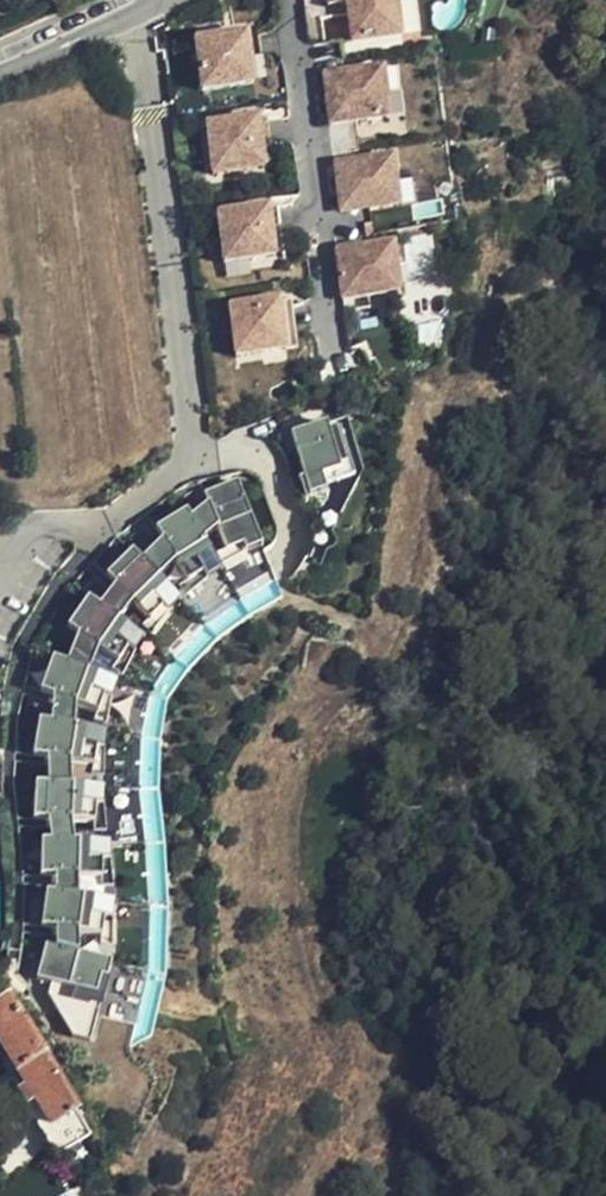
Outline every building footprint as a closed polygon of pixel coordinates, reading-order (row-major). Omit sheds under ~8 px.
[(349,35),(380,32),(377,14),(394,12),(393,0),(344,0),(349,35)] [(377,14),(380,32),(396,30),(394,12),(377,14)] [(256,26),(244,27),(246,53),(259,52),(256,26)] [(246,53),(244,27),(190,32),(195,86),(238,81),(235,55),(246,53)] [(319,71),(341,69),(338,35),(316,37),(319,71)] [(235,55),(238,81),(249,80),(246,53),(235,55)] [(371,92),(382,91),(379,65),(341,69),(319,71),(324,121),(352,118),(373,115),(371,92)] [(385,114),(382,91),(371,92),(373,115),(385,114)] [(267,113),(253,115),(255,139),(247,140),(250,167),(272,164),(267,113)] [(253,115),(202,120),(207,170),(250,167),(247,140),(255,139),(253,115)] [(352,118),(324,121),(328,150),(355,147),(352,118)] [(388,154),(329,161),(334,210),(364,206),(382,204),(379,178),(390,177),(388,154)] [(390,177),(379,178),(382,204),(393,204),(390,177)] [(276,201),(262,202),(265,230),(257,231),(259,252),(282,251),(276,201)] [(262,202),(212,208),(218,257),(259,252),(257,231),(265,230),(262,202)] [(334,210),(338,247),(368,243),(364,206),(334,210)] [(387,242),(390,265),(402,264),(399,240),(387,242)] [(378,267),(390,265),(387,242),(368,243),(338,247),(328,248),(333,295),(362,292),(381,290),(378,267)] [(392,289),(390,265),(378,267),(381,290),(392,289)] [(362,292),(333,295),(335,311),(364,308),(362,292)] [(288,294),(272,295),(277,335),(255,337),(256,348),(294,343),(288,294)] [(277,335),(272,295),(223,301),(229,351),(256,348),(255,337),(277,335)] [(333,428),(297,436),(309,500),(326,496),(324,482),(343,478),(333,428)] [(346,432),(334,434),(343,478),(324,482),(325,490),(356,481),(346,432)] [(236,479),(205,492),(212,509),(199,515),(206,532),(217,528),(226,550),(243,542),(246,549),(263,541),(236,479)] [(356,484),(356,481),(325,490),(356,484)] [(186,511),(157,529),(167,544),(155,552),(165,568),(175,562),(188,582),(204,572),(207,578),(222,569),(186,511)] [(181,598),(132,551),(108,576),(122,589),(112,599),(126,611),(134,603),(151,619),(164,606),(169,611),(181,598)] [(90,593),(71,624),(87,634),(79,644),(95,654),(101,644),(122,657),(132,642),(137,645),(147,630),(90,593)] [(123,678),(60,655),(48,687),(65,693),(60,706),(78,713),(82,702),(104,710),(111,692),(118,695),(123,678)] [(116,728),(47,718),(42,752),(61,754),(59,769),(78,771),(79,759),(103,763),(105,744),(113,746),(116,728)] [(115,782),(46,779),(45,814),(64,814),(63,828),(82,829),(82,817),(106,818),(107,799),(114,800),(115,782)] [(54,836),(53,871),(72,871),(72,885),(91,885),(91,873),(115,874),(115,856),(122,855),(122,837),(54,836)] [(128,900),(60,891),(55,924),(73,927),(72,940),(91,943),(92,932),(116,935),(118,917),(126,918),(128,900)] [(60,942),(52,976),(70,980),(67,994),(85,998),(88,987),(111,992),(116,975),(123,976),(126,959),(60,942)] [(38,1057),(35,1058),(3,1002),(0,1004),(0,1052),(29,1104),(21,1109),(51,1161),(86,1140),(79,1127),(38,1057)]
